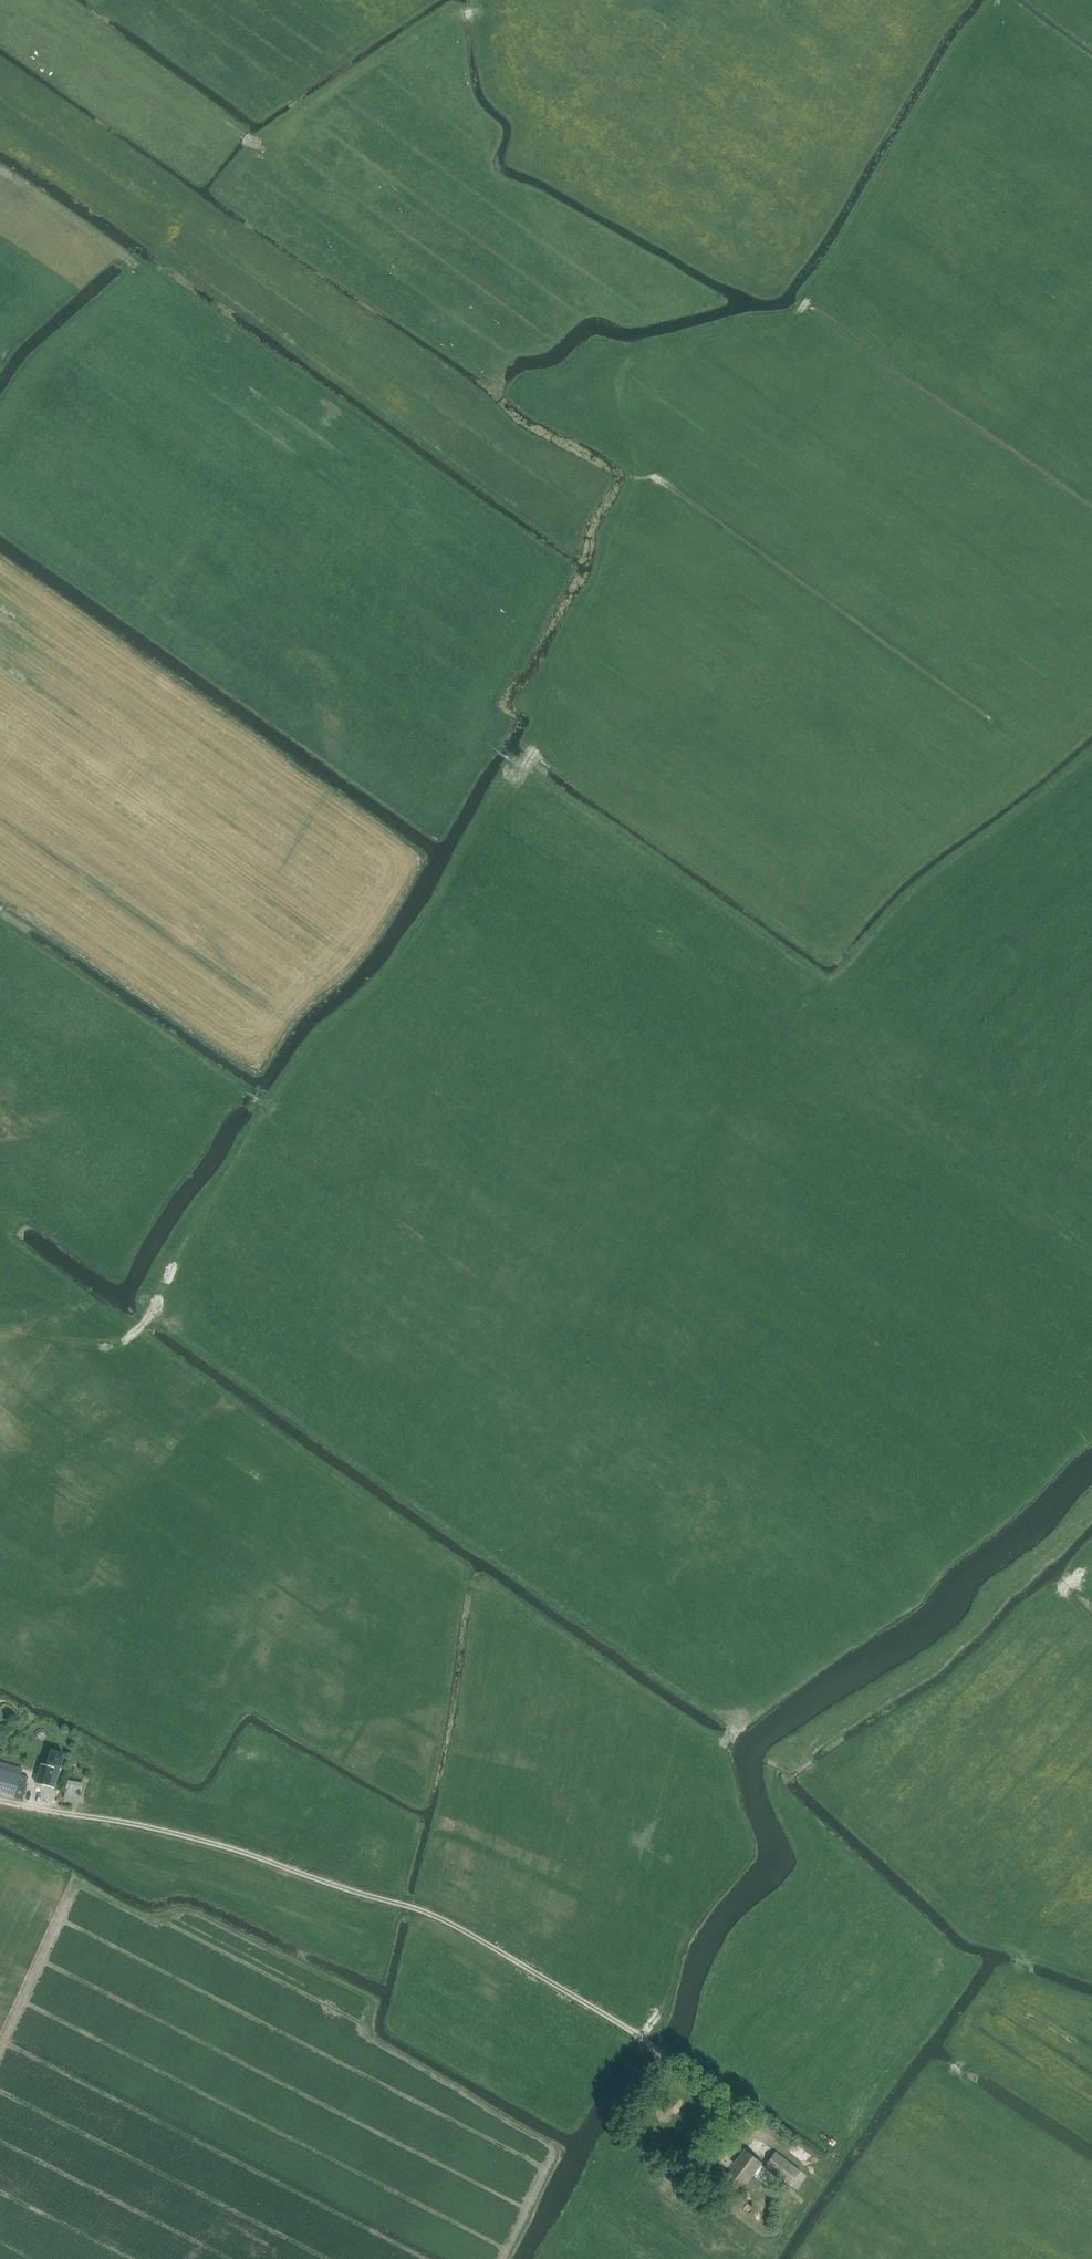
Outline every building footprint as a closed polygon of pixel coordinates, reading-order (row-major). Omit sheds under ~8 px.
[(41,1764),(36,1783),(54,1788),(63,1754),(50,1750),(47,1763),(48,1764),(48,1766),(41,1764)] [(27,1778),(20,1776),(22,1768),(0,1762),(0,1794),(20,1800),(24,1784),(25,1784),(27,1778)] [(67,1780),(64,1799),(77,1802),(79,1792),(81,1792),(82,1783),(83,1780),(80,1779),(80,1775),(81,1772),(71,1770),(70,1776),(69,1776),(68,1780),(67,1780)] [(721,2142),(712,2153),(719,2159),(713,2165),(726,2174),(724,2177),(742,2191),(748,2184),(757,2191),(763,2183),(776,2193),(784,2182),(789,2186),(801,2171),(777,2152),(765,2168),(762,2165),(763,2164),(745,2149),(734,2163),(730,2160),(735,2153),(721,2142)]
